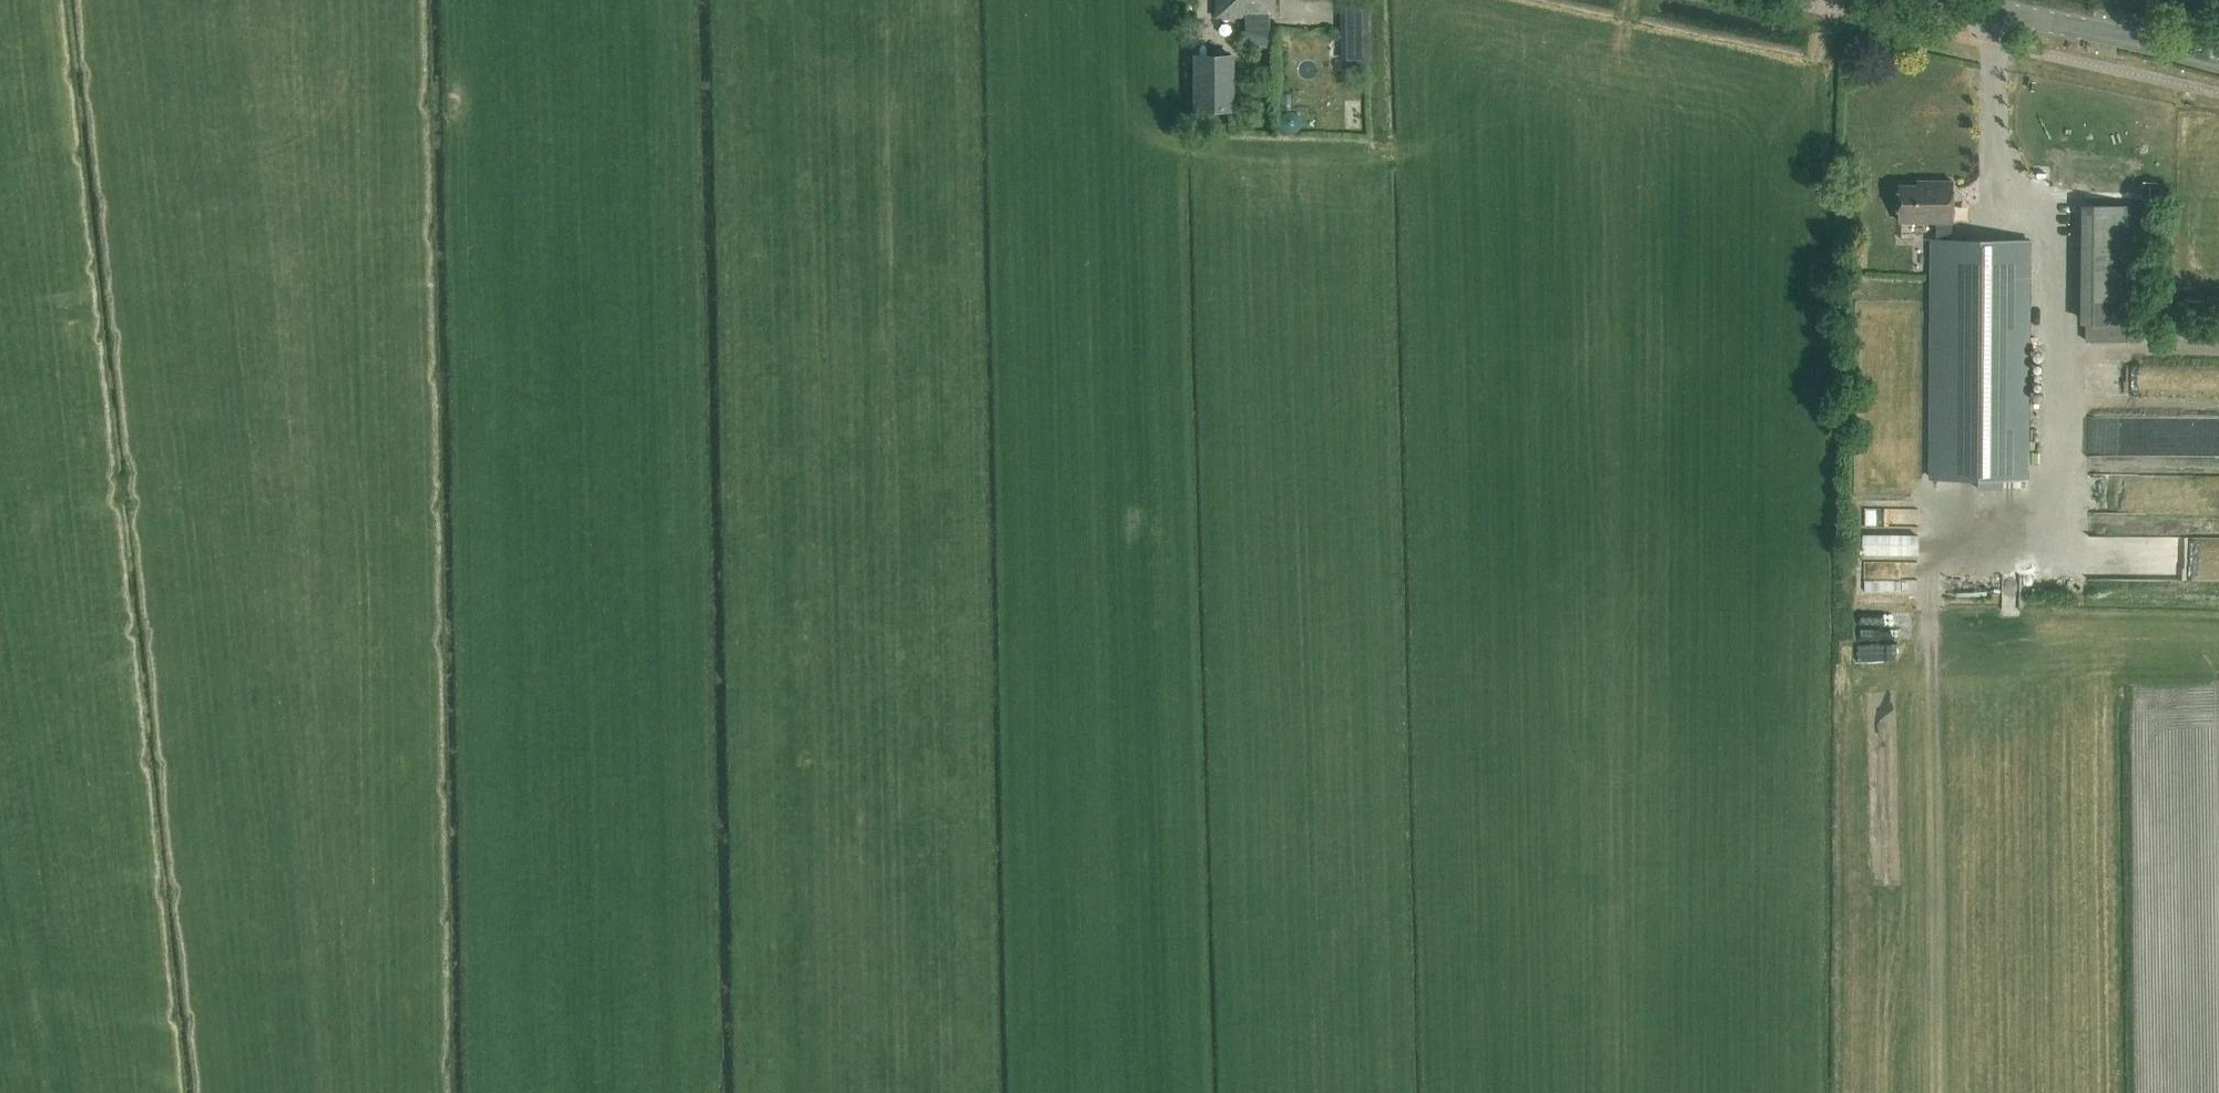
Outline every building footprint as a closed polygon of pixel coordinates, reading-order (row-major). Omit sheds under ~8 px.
[(1275,18),(1274,0),(1217,0),(1217,18),(1275,18)] [(1365,2),(1339,2),(1340,60),(1366,60),(1365,2)] [(1196,110),(1233,109),(1230,56),(1193,57),(1194,59),(1193,59),(1195,102),(1196,102),(1196,110)] [(1953,221),(1954,181),(1919,181),(1919,185),(1900,185),(1900,221),(1937,221),(1937,238),(1936,238),(1934,477),(2026,478),(2028,239),(1953,239),(1953,221)] [(2088,205),(2087,323),(2127,323),(2128,205),(2088,205)] [(2163,461),(2094,460),(2094,477),(2163,478),(2163,461)] [(1884,565),(1924,566),(1925,532),(1885,531),(1884,565)] [(2011,607),(2023,606),(2023,577),(2011,577),(2011,607)]
